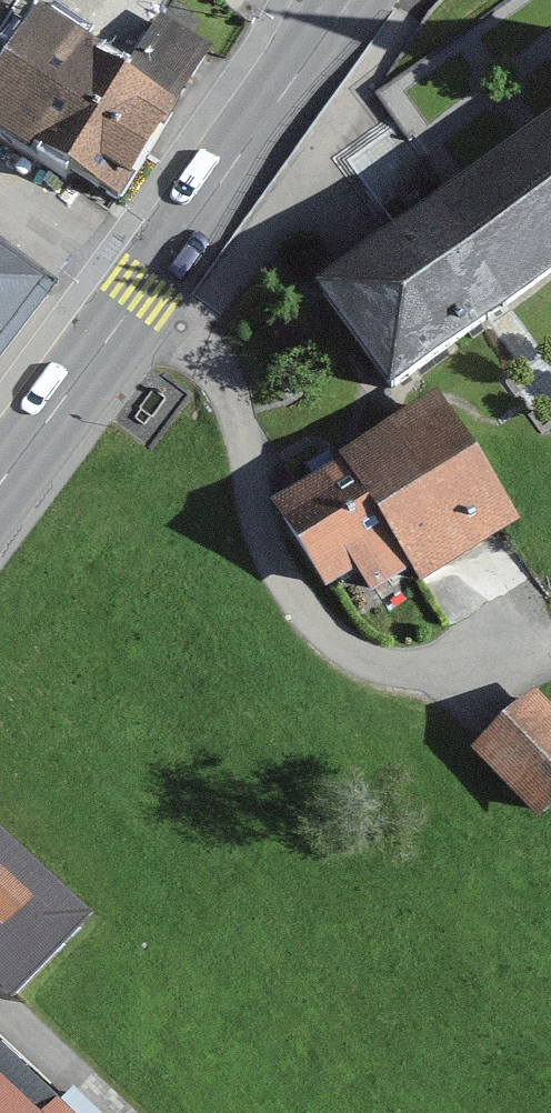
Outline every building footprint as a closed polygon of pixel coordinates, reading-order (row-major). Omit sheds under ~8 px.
[(121,83),(94,67),(101,56),(38,18),(0,80),(0,143),(62,180),(121,83)] [(121,83),(62,180),(115,213),(214,51),(161,19),(121,83)] [(425,220),(501,324),(550,287),(550,131),(425,220)] [(501,324),(425,220),(314,302),(390,405),(501,324)] [(0,259),(0,388),(61,303),(0,259)] [(339,467),(343,474),(412,576),(423,593),(519,528),(434,403),(339,467)] [(412,576),(343,474),(277,519),(331,599),(358,581),(373,603),(412,576)] [(536,696),(472,758),(536,825),(550,811),(550,712),(536,696)] [(35,901),(0,939),(0,989),(11,999),(91,911),(0,829),(0,870),(35,901)] [(0,870),(0,939),(35,901),(0,870)] [(27,1112),(45,1112),(57,1101),(0,1047),(0,1087),(27,1112)] [(0,1087),(0,1112),(27,1112),(0,1087)] [(57,1101),(45,1112),(69,1112),(57,1101)]
